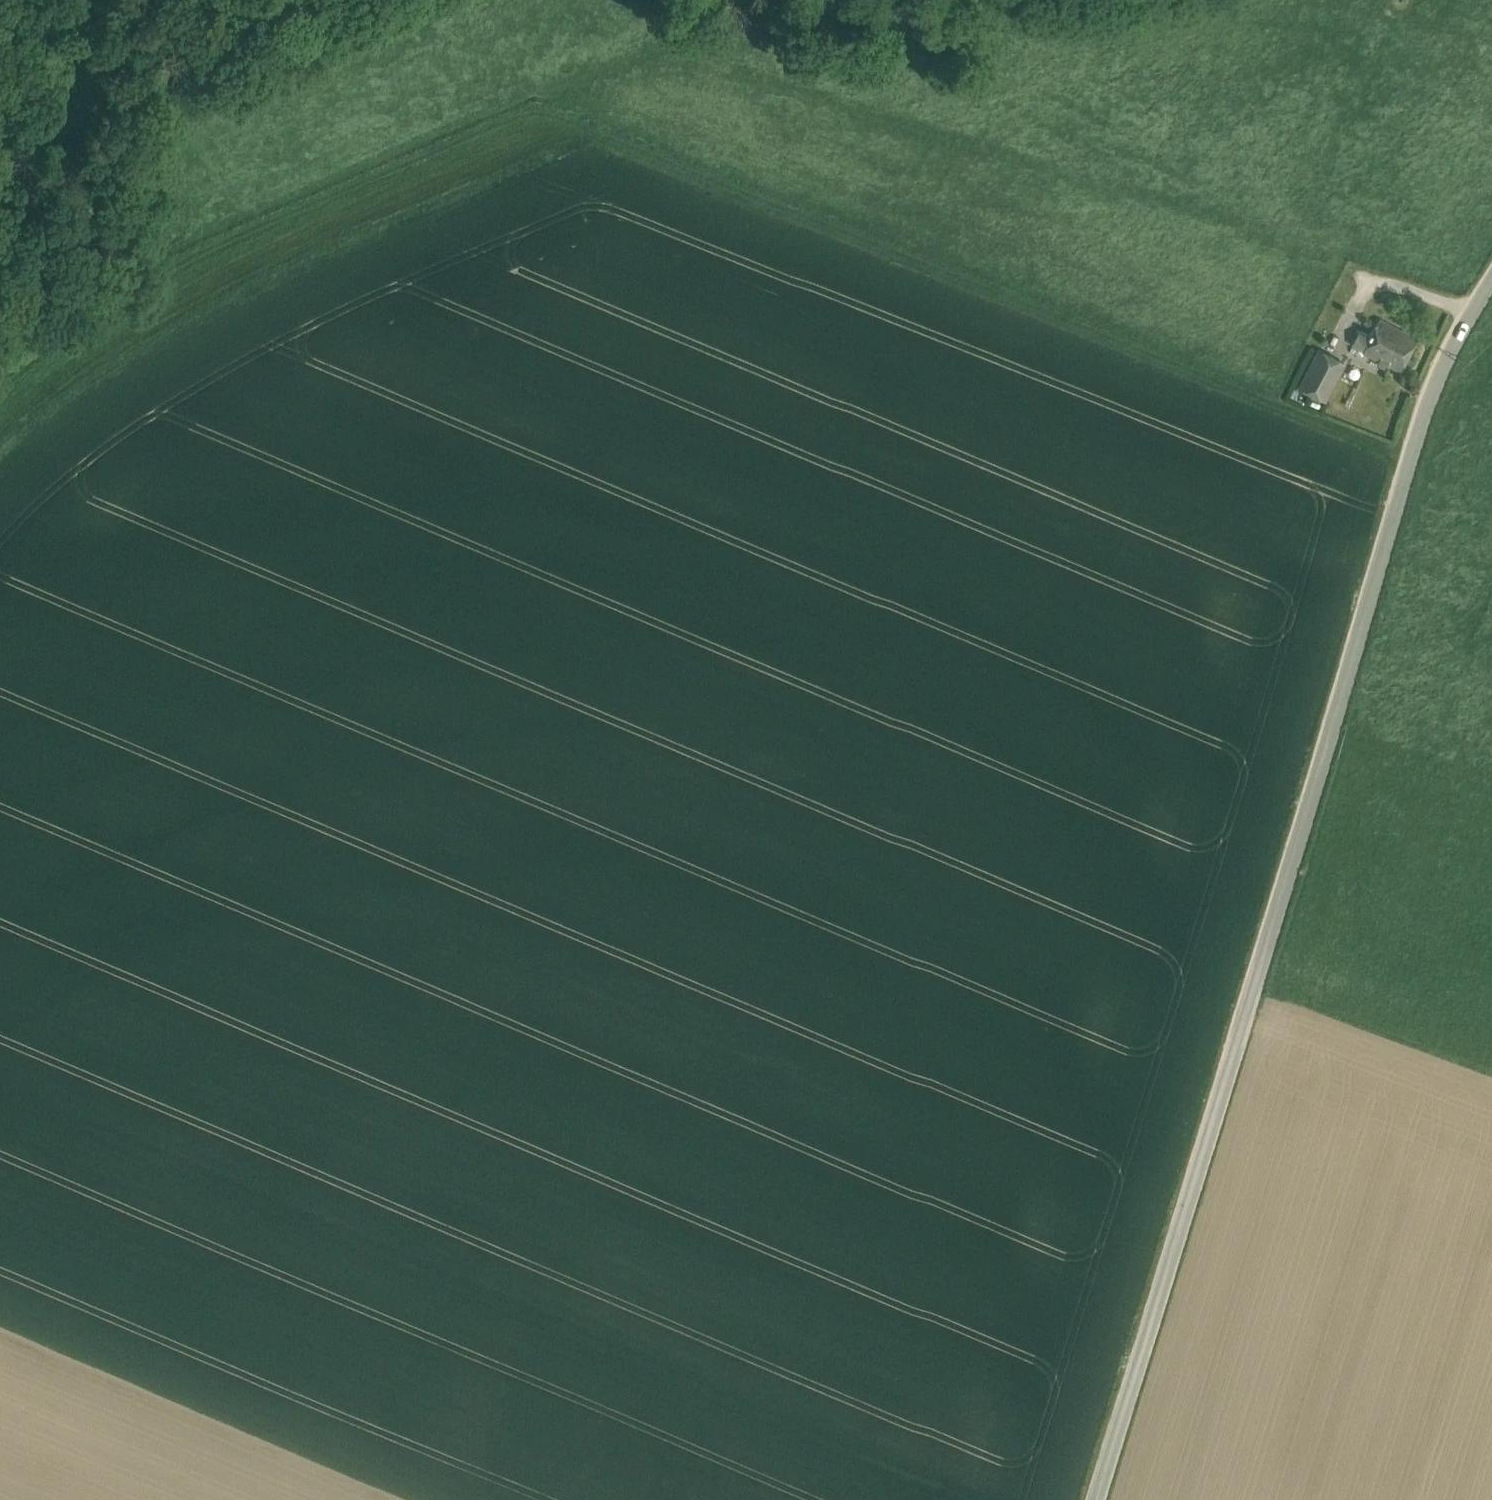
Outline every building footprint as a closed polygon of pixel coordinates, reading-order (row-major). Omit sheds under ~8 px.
[(1417,339),(1380,320),(1373,333),(1371,332),(1370,335),(1360,331),(1353,344),(1401,369),(1417,339)] [(1320,351),(1302,386),(1325,398),(1343,363),(1320,351)]
